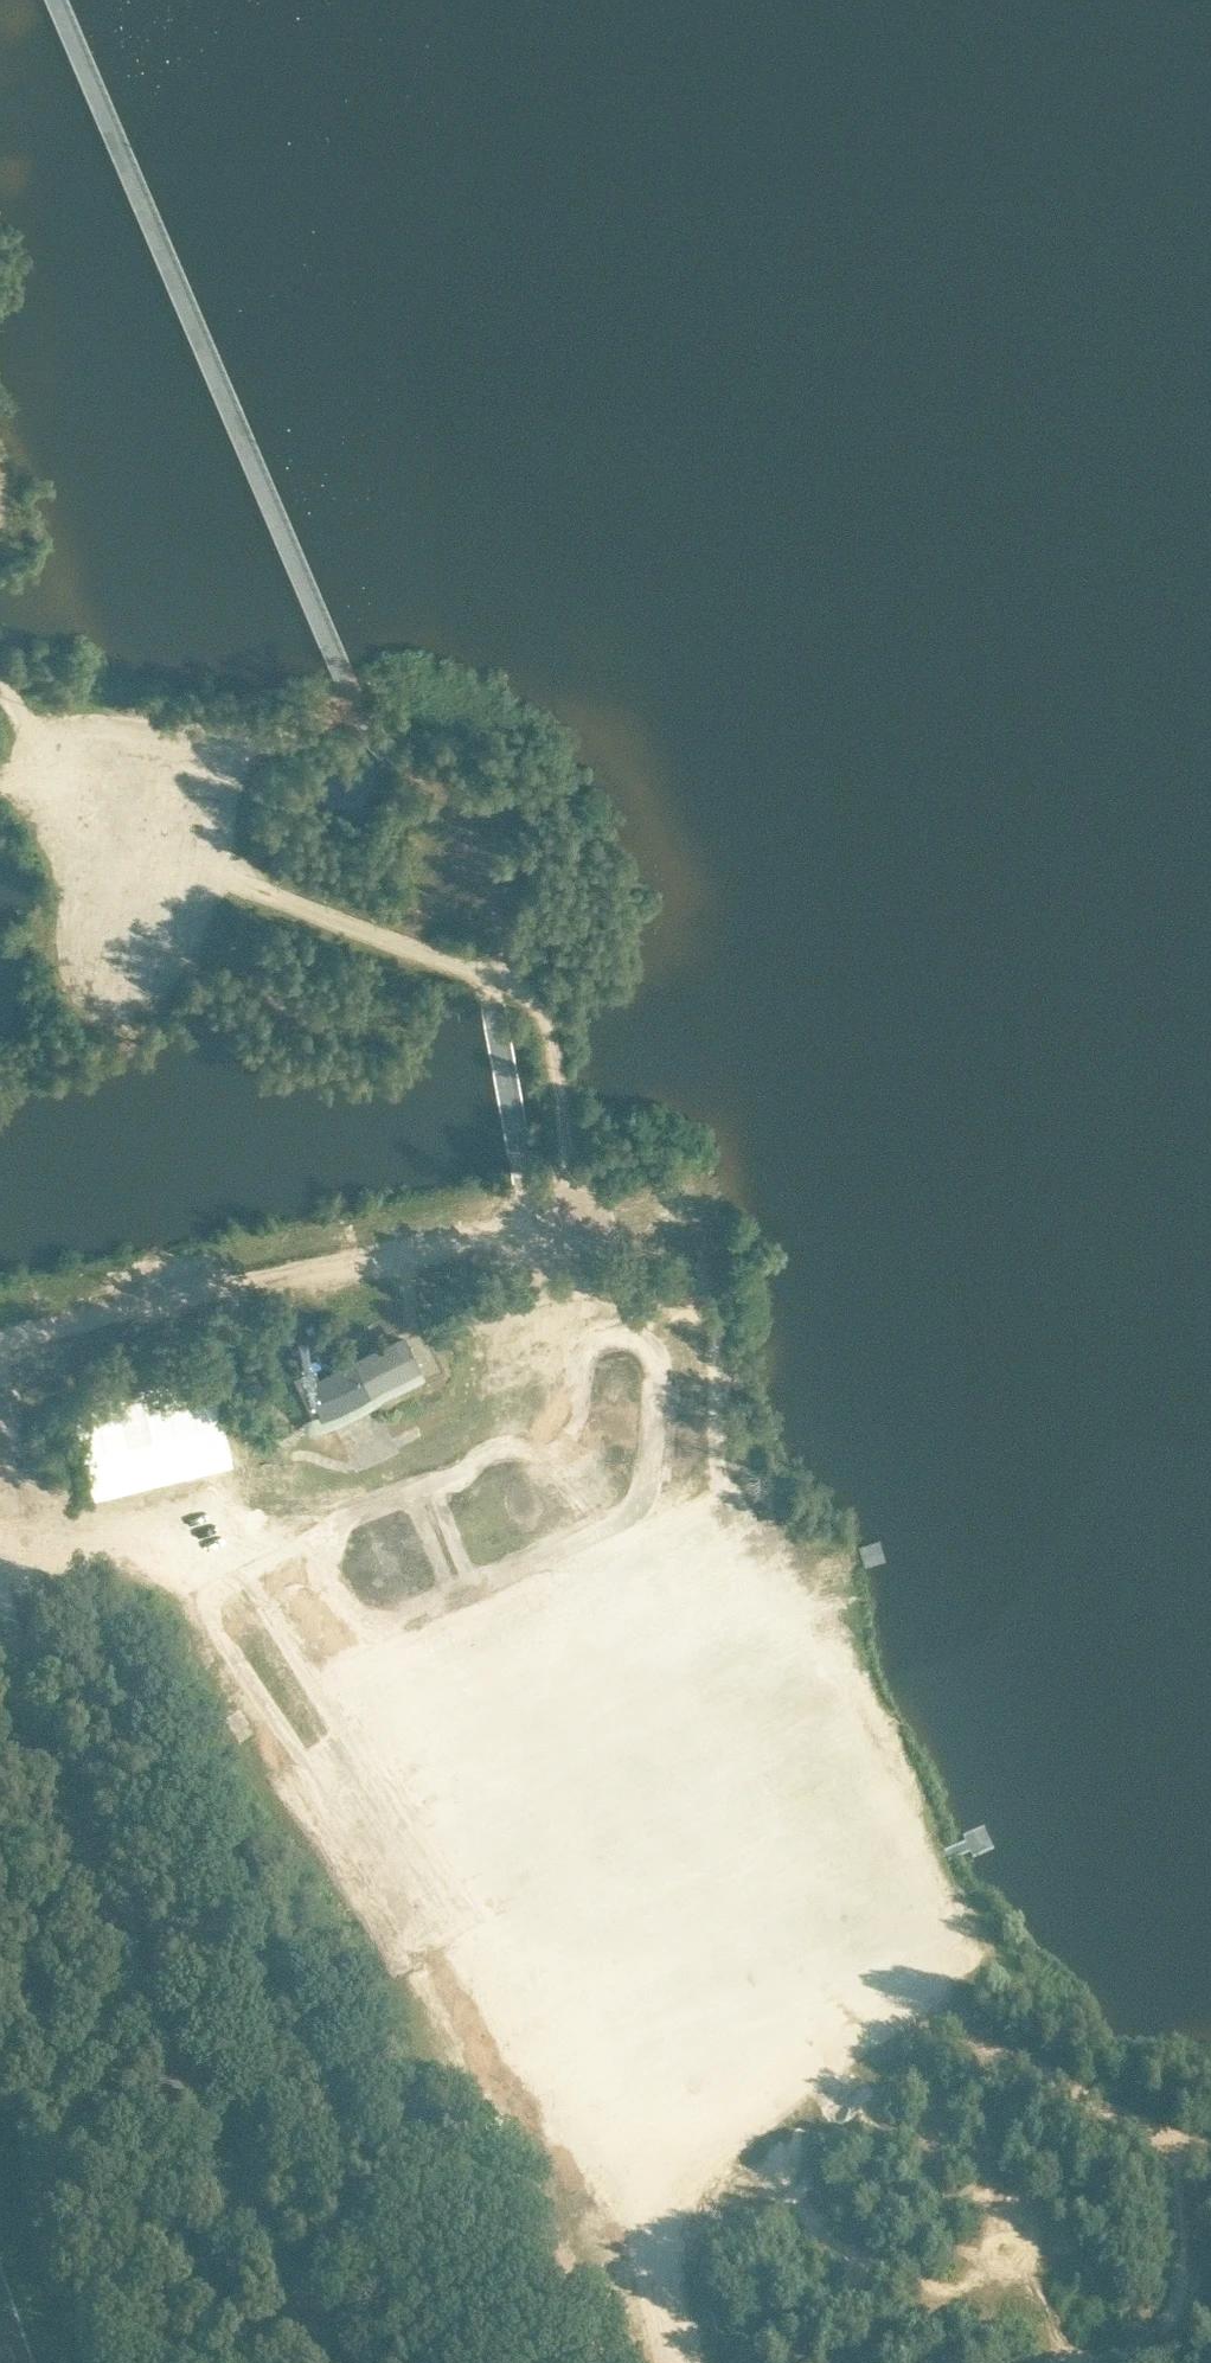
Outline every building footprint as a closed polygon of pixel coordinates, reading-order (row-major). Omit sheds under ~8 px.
[(287,1376),(307,1425),(426,1376),(407,1330),(315,1369),(314,1365),(287,1376)]
